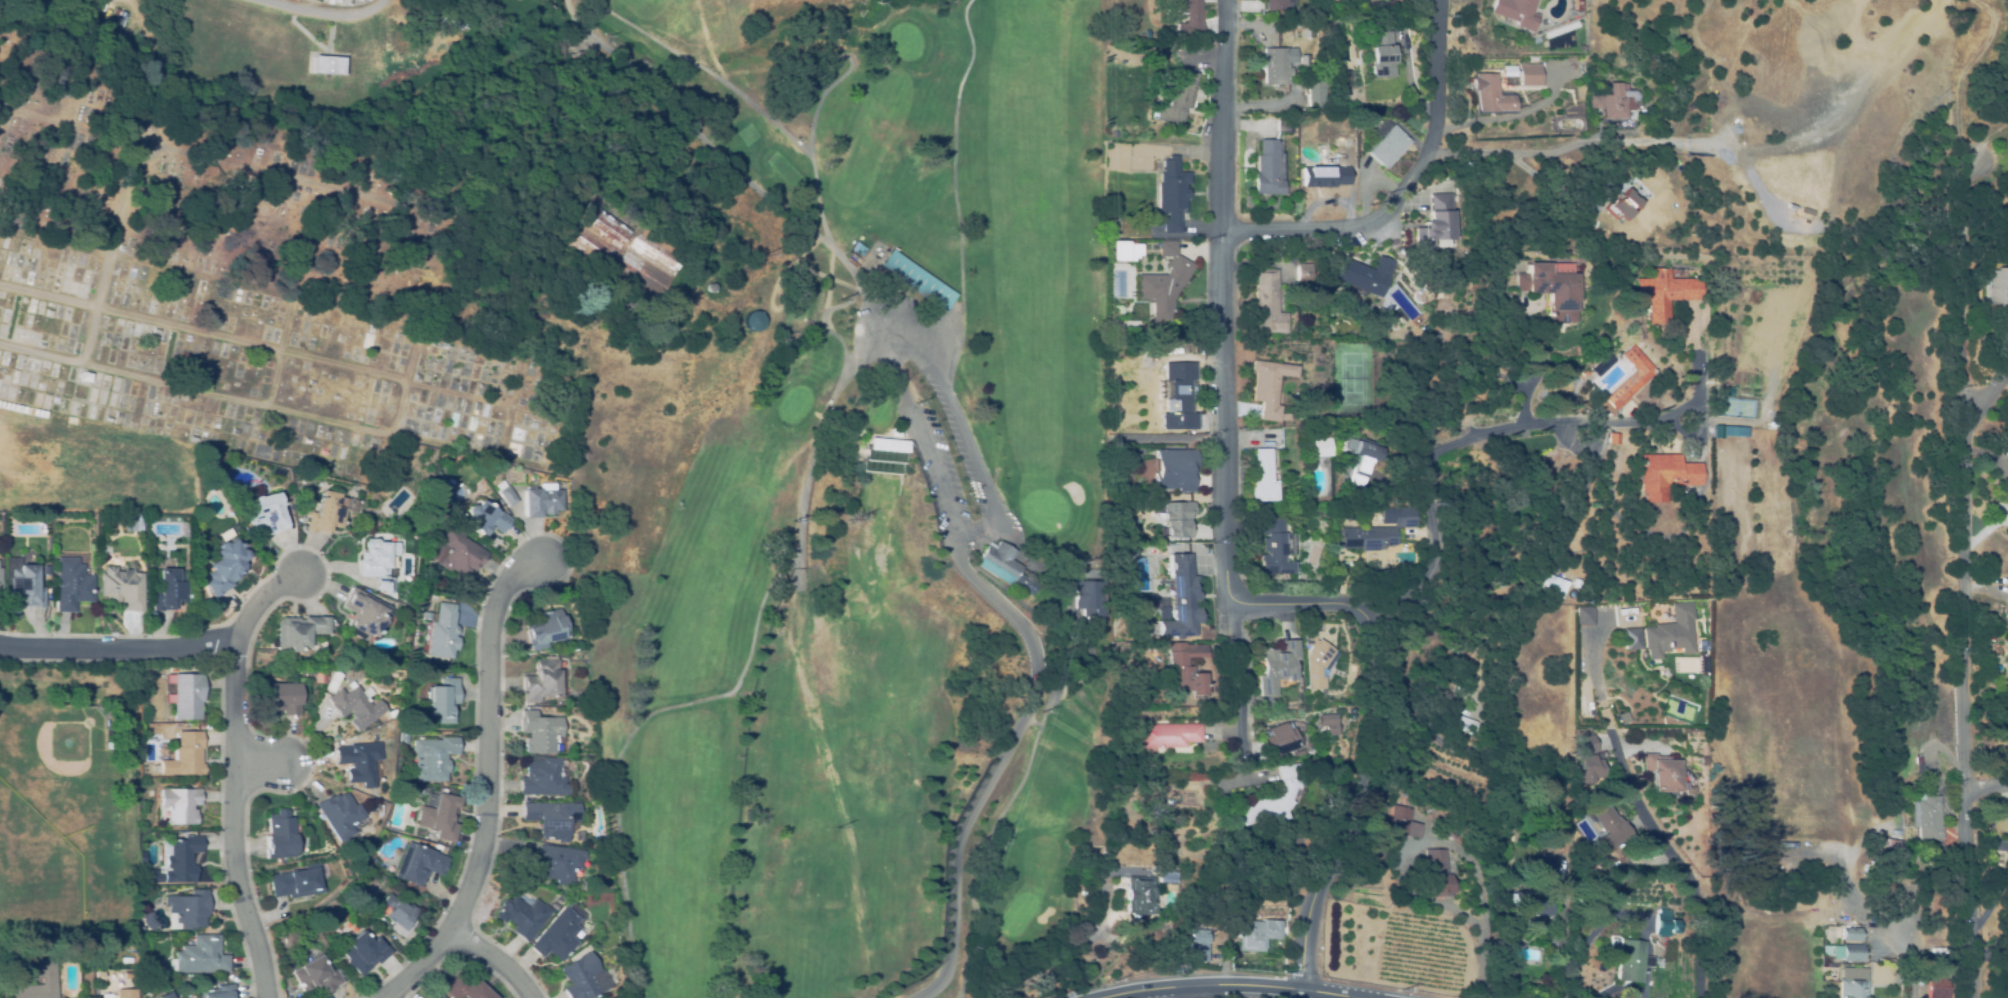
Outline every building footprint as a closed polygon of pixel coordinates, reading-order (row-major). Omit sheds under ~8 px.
[(1171,10),(1171,0),(1201,0),(1201,21),(1204,32),(1188,37),(1175,37),(1175,23),(1185,23),(1185,10),(1171,10)] [(1266,10),(1266,0),(1295,0),(1295,10),(1266,10)] [(1488,12),(1492,0),(1536,0),(1531,13),(1536,15),(1529,32),(1513,26),(1514,22),(1488,12)] [(1571,2),(1570,0),(1580,0),(1580,2),(1579,11),(1570,9),(1571,2)] [(118,25),(115,24),(121,11),(127,14),(121,27),(118,25)] [(112,35),(115,28),(120,30),(117,37),(112,35)] [(1372,78),(1371,59),(1372,59),(1371,46),(1374,46),(1373,32),(1393,31),(1394,47),(1395,47),(1396,63),(1395,63),(1396,76),(1372,78)] [(1265,85),(1264,48),(1289,48),(1289,68),(1292,68),(1292,77),(1289,77),(1289,85),(1265,85)] [(344,75),(313,73),(315,55),(345,57),(344,75)] [(1309,55),(1310,71),(1299,72),(1299,55),(1309,55)] [(1517,63),(1517,75),(1502,74),(1502,63),(1517,63)] [(1541,86),(1520,86),(1520,64),(1541,64),(1541,86)] [(1198,74),(1189,108),(1185,108),(1180,126),(1154,119),(1158,105),(1167,107),(1172,88),(1174,89),(1179,69),(1198,74)] [(1514,111),(1476,111),(1476,73),(1498,73),(1498,95),(1513,95),(1514,111)] [(1325,78),(1326,109),(1308,109),(1308,78),(1325,78)] [(1615,118),(1605,118),(1605,108),(1592,108),(1592,95),(1603,95),(1612,95),(1612,83),(1625,83),(1624,90),(1637,90),(1641,94),(1641,98),(1638,101),(1636,101),(1636,110),(1629,110),(1629,118),(1615,118)] [(1364,116),(1369,119),(1366,125),(1361,121),(1364,116)] [(1278,132),(1278,118),(1292,118),(1292,132),(1278,132)] [(1411,141),(1384,169),(1367,152),(1379,139),(1372,133),(1386,119),(1392,126),(1394,124),(1411,141)] [(1357,150),(1336,150),(1336,135),(1357,135),(1357,150)] [(1283,194),(1254,194),(1254,172),(1257,172),(1257,155),(1260,155),(1260,139),(1277,139),(1277,141),(1282,141),(1282,152),(1284,152),(1283,194)] [(1163,233),(1163,217),(1167,216),(1167,213),(1163,213),(1163,215),(1158,215),(1158,183),(1160,183),(1160,172),(1163,172),(1162,159),(1169,159),(1169,155),(1178,155),(1178,172),(1190,172),(1190,184),(1185,184),(1185,189),(1189,189),(1189,198),(1185,198),(1185,213),(1180,213),(1180,232),(1163,233)] [(1349,185),(1335,185),(1335,188),(1303,188),(1303,186),(1298,186),(1298,173),(1303,173),(1303,167),(1322,167),(1322,157),(1334,157),(1334,167),(1349,167),(1349,185)] [(1644,202),(1626,220),(1612,207),(1624,194),(1628,189),(1630,188),(1635,193),(1637,194),(1644,202)] [(1451,194),(1452,240),(1445,240),(1445,245),(1439,245),(1439,248),(1432,249),(1432,251),(1415,251),(1415,228),(1423,228),(1423,221),(1429,221),(1429,211),(1431,211),(1430,195),(1451,194)] [(587,271),(542,242),(568,202),(613,231),(587,271)] [(661,265),(647,288),(633,294),(599,274),(600,260),(614,236),(627,229),(661,249),(661,265)] [(1111,260),(1130,260),(1130,241),(1111,241),(1111,260)] [(1139,257),(1140,241),(1150,241),(1149,257),(1141,257),(1140,262),(1134,261),(1134,257),(1139,257)] [(1146,321),(1146,299),(1138,299),(1138,274),(1167,274),(1171,268),(1167,266),(1172,257),(1160,257),(1160,241),(1177,241),(1177,254),(1195,265),(1182,287),(1181,286),(1173,299),(1173,321),(1146,321)] [(858,243),(866,249),(860,257),(852,251),(858,243)] [(891,249),(957,295),(945,311),(880,266),(891,249)] [(1395,262),(1380,298),(1334,279),(1343,257),(1373,270),(1379,255),(1395,262)] [(1312,263),(1312,282),(1297,283),(1297,264),(1312,263)] [(1548,323),(1548,294),(1529,294),(1529,291),(1518,291),(1518,273),(1529,273),(1529,263),(1551,263),(1551,273),(1578,273),(1578,302),(1576,302),(1576,322),(1548,323)] [(1703,300),(1669,300),(1669,324),(1648,324),(1648,304),(1636,304),(1636,279),(1654,279),(1654,268),(1671,268),(1671,279),(1703,279),(1703,300)] [(1994,268),(2007,268),(2007,305),(1984,305),(1984,287),(1986,287),(1986,270),(1994,270),(1994,268)] [(1278,269),(1278,313),(1287,313),(1287,333),(1256,333),(1256,305),(1255,305),(1255,288),(1256,288),(1256,269),(1278,269)] [(701,288),(701,289),(700,290),(700,291),(699,291),(698,292),(697,292),(696,292),(695,292),(694,292),(693,291),(692,290),(692,289),(692,288),(692,287),(692,286),(692,285),(693,284),(694,284),(695,283),(696,283),(697,283),(698,283),(698,284),(699,284),(700,285),(700,286),(701,287),(701,288)] [(732,326),(749,331),(754,315),(737,310),(732,326)] [(1622,383),(1637,370),(1624,354),(1627,352),(1633,360),(1642,352),(1660,372),(1632,395),(1622,383)] [(1592,370),(1611,353),(1618,361),(1599,378),(1592,370)] [(1252,360),(1297,366),(1296,378),(1278,376),(1274,405),(1279,406),(1278,413),(1288,414),(1287,421),(1277,420),(1276,422),(1257,420),(1259,402),(1250,401),(1254,373),(1250,372),(1252,360)] [(1195,362),(1195,382),(1190,382),(1190,415),(1187,415),(1187,430),(1161,430),(1161,420),(1169,420),(1169,362),(1195,362)] [(1582,373),(1588,367),(1591,371),(1585,377),(1582,373)] [(82,372),(91,374),(89,383),(80,380),(82,372)] [(1732,387),(1731,396),(1721,395),(1723,385),(1732,387)] [(1722,426),(1746,427),(1747,427),(1746,437),(1722,436),(1722,437),(1714,437),(1714,435),(1715,424),(1722,424),(1722,426)] [(895,437),(885,437),(885,429),(895,429),(895,437)] [(900,475),(861,472),(864,438),(904,442),(900,475)] [(1311,439),(1329,438),(1330,456),(1312,457),(1311,439)] [(1346,483),(1355,455),(1352,455),(1353,451),(1344,448),(1348,438),(1357,441),(1380,448),(1375,462),(1370,460),(1361,488),(1346,483)] [(1253,479),(1252,449),(1269,448),(1270,480),(1274,480),(1275,501),(1248,501),(1248,482),(1252,482),(1252,479),(1253,479)] [(1154,450),(1195,450),(1195,469),(1188,469),(1188,473),(1192,473),(1192,492),(1176,492),(1176,489),(1152,489),(1152,472),(1154,472),(1154,450)] [(1639,454),(1680,455),(1680,463),(1703,463),(1703,485),(1667,485),(1667,502),(1643,502),(1643,493),(1639,493),(1639,454)] [(447,479),(444,502),(435,501),(438,478),(447,479)] [(509,507),(499,491),(495,485),(503,480),(507,486),(508,485),(519,501),(509,507)] [(524,517),(524,489),(540,489),(540,483),(556,483),(556,490),(563,490),(563,511),(555,511),(555,514),(542,514),(542,511),(541,511),(541,517),(524,517)] [(321,490),(339,494),(338,497),(347,499),(340,528),(328,526),(326,534),(315,532),(315,533),(305,530),(309,511),(316,513),(321,490)] [(259,497),(278,492),(281,505),(287,528),(280,530),(266,534),(264,526),(251,530),(244,505),(251,503),(250,499),(253,499),(253,497),(257,496),(259,497)] [(485,538),(465,523),(470,516),(468,515),(467,510),(470,506),(475,505),(477,507),(482,500),(496,511),(498,509),(512,519),(502,534),(493,527),(485,538)] [(1160,501),(1192,501),(1192,515),(1183,515),(1183,522),(1189,522),(1189,539),(1161,539),(1160,501)] [(1340,528),(1394,527),(1394,508),(1415,508),(1415,527),(1395,527),(1395,545),(1381,545),(1381,549),(1377,549),(1377,552),(1360,552),(1359,548),(1340,548),(1340,528)] [(1292,574),(1255,574),(1255,554),(1262,554),(1262,535),(1253,536),(1253,517),(1255,517),(1255,511),(1275,511),(1275,517),(1282,517),(1282,550),(1290,550),(1290,561),(1291,561),(1292,574)] [(450,528),(488,553),(478,568),(476,567),(474,571),(470,568),(464,577),(451,569),(449,572),(437,564),(438,563),(438,561),(441,556),(442,556),(447,549),(440,545),(446,536),(445,535),(450,528)] [(211,598),(202,582),(207,579),(204,574),(210,571),(207,564),(217,558),(212,551),(216,549),(217,545),(221,542),(226,543),(233,539),(239,550),(244,550),(246,554),(245,559),(240,562),(242,565),(240,573),(235,575),(237,578),(229,583),(231,586),(211,598)] [(387,577),(392,578),(392,594),(382,593),(382,591),(375,590),(376,577),(358,576),(359,553),(361,553),(361,552),(364,552),(365,541),(367,541),(367,539),(377,540),(377,542),(398,543),(398,556),(388,555),(387,577)] [(1021,596),(1008,587),(1007,588),(1002,584),(1000,586),(968,563),(980,545),(987,550),(992,541),(1008,551),(1002,560),(1013,567),(1008,572),(1019,580),(1020,578),(1029,584),(1021,596)] [(1164,621),(1164,554),(1185,554),(1186,576),(1190,576),(1190,592),(1192,592),(1192,600),(1186,600),(1186,608),(1192,608),(1192,623),(1186,623),(1186,636),(1171,636),(1171,639),(1164,639),(1164,636),(1149,636),(1149,621),(1164,621)] [(55,593),(56,558),(77,558),(77,564),(83,564),(82,576),(92,576),(92,602),(73,602),(73,612),(53,612),(54,593),(55,593)] [(36,565),(36,587),(42,587),(43,608),(31,608),(31,606),(19,606),(19,598),(8,598),(7,578),(10,578),(10,569),(18,569),(18,565),(36,565)] [(142,573),(141,612),(131,612),(131,611),(118,611),(118,602),(107,602),(107,597),(99,597),(99,574),(102,574),(102,566),(115,566),(115,569),(132,570),(132,573),(142,573)] [(185,582),(184,603),(173,602),(173,610),(160,610),(160,611),(150,611),(150,591),(156,592),(157,569),(175,569),(175,572),(182,572),(182,582),(185,582)] [(1561,598),(1531,585),(1538,570),(1568,583),(1561,598)] [(1142,575),(1142,592),(1132,592),(1132,575),(1142,575)] [(1096,581),(1095,617),(1073,617),(1073,609),(1065,609),(1065,581),(1096,581)] [(351,586),(389,608),(372,638),(368,635),(364,642),(342,629),(351,613),(340,607),(351,586)] [(1694,601),(1696,619),(1692,620),(1695,652),(1666,655),(1666,652),(1660,652),(1661,659),(1646,660),(1645,649),(1644,649),(1642,628),(1654,626),(1654,625),(1674,623),(1672,603),(1694,601)] [(426,655),(431,621),(435,622),(438,602),(456,604),(455,612),(456,612),(454,625),(456,625),(458,629),(458,633),(455,634),(455,637),(459,637),(457,650),(453,650),(452,659),(426,655)] [(1576,606),(1594,607),(1594,625),(1576,625),(1576,606)] [(539,613),(560,608),(561,616),(563,615),(566,631),(563,632),(565,640),(552,643),(551,640),(547,641),(548,647),(531,651),(526,628),(539,625),(541,622),(539,613)] [(274,651),(274,624),(282,618),(297,618),(297,623),(302,623),(302,617),(327,617),(327,635),(306,635),(306,648),(300,648),(300,653),(286,652),(274,651)] [(1622,629),(1638,627),(1641,647),(1624,649),(1622,629)] [(1299,689),(1299,658),(1303,654),(1301,652),(1306,646),(1299,646),(1299,630),(1311,630),(1311,640),(1312,641),(1314,639),(1330,651),(1329,652),(1332,653),(1326,661),(1327,662),(1318,674),(1318,677),(1317,677),(1317,689),(1299,689)] [(1707,639),(1708,648),(1699,649),(1699,639),(1707,639)] [(1248,696),(1247,675),(1252,675),(1251,649),(1267,648),(1267,653),(1274,653),(1274,640),(1291,640),(1291,660),(1288,660),(1288,670),(1285,673),(1285,680),(1265,680),(1265,696),(1248,696)] [(1162,691),(1162,672),(1157,672),(1157,643),(1174,642),(1175,645),(1196,644),(1196,657),(1175,658),(1175,666),(1178,666),(1178,673),(1191,673),(1192,695),(1177,695),(1177,691),(1162,691)] [(2003,644),(2007,645),(2007,683),(1998,682),(2001,664),(2000,664),(2003,644)] [(1708,655),(1707,674),(1699,673),(1699,655),(1708,655)] [(557,659),(557,677),(560,679),(559,685),(558,686),(558,697),(538,697),(538,702),(523,702),(523,692),(521,692),(522,676),(536,676),(536,659),(544,659),(544,656),(556,656),(556,659),(557,659)] [(322,689),(332,671),(340,675),(330,693),(322,689)] [(313,682),(313,672),(322,672),(322,682),(313,682)] [(198,702),(198,720),(170,720),(170,703),(162,703),(162,695),(170,694),(170,683),(163,683),(163,675),(171,674),(200,674),(200,702),(198,702)] [(458,678),(458,703),(453,703),(453,723),(434,723),(433,717),(426,717),(426,703),(428,703),(428,686),(441,686),(440,678),(458,678)] [(266,684),(296,683),(297,715),(280,716),(279,711),(259,711),(259,691),(266,691),(266,684)] [(384,710),(354,732),(346,722),(351,719),(348,715),(350,713),(348,711),(337,719),(327,705),(328,704),(325,700),(326,697),(338,688),(342,694),(354,685),(369,705),(377,700),(384,710)] [(396,715),(390,717),(387,712),(393,709),(396,715)] [(554,753),(524,753),(524,752),(523,752),(523,742),(524,742),(524,738),(527,738),(527,733),(519,733),(520,719),(521,719),(521,710),(537,710),(536,717),(562,717),(561,737),(555,737),(554,753)] [(1313,715),(1331,714),(1332,735),(1322,735),(1322,725),(1314,726),(1313,715)] [(1458,715),(1478,723),(1473,733),(1464,730),(1463,732),(1458,730),(1459,728),(1455,727),(1457,722),(1456,721),(1458,715)] [(1290,747),(1260,757),(1254,738),(1259,736),(1257,728),(1276,722),(1278,730),(1283,728),(1285,733),(1290,731),(1294,743),(1289,745),(1290,747)] [(1128,724),(1188,724),(1189,742),(1174,742),(1174,747),(1129,748),(1128,724)] [(407,731),(406,744),(397,743),(398,730),(407,731)] [(371,738),(361,742),(359,735),(368,731),(371,738)] [(202,775),(158,775),(158,760),(173,760),(173,747),(175,747),(175,732),(201,732),(201,749),(199,749),(199,764),(202,764),(202,775)] [(1579,737),(1594,734),(1597,751),(1582,754),(1579,737)] [(411,739),(440,740),(440,737),(457,737),(457,754),(445,754),(445,759),(447,759),(447,772),(445,772),(444,782),(413,781),(413,752),(411,752),(411,739)] [(350,749),(378,747),(379,760),(370,761),(372,788),(360,789),(359,783),(345,783),(344,769),(349,769),(348,764),(334,765),(333,747),(350,746),(350,749)] [(1652,792),(1652,772),(1644,772),(1644,753),(1654,753),(1654,761),(1681,760),(1681,792),(1652,792)] [(1596,755),(1596,761),(1603,760),(1603,770),(1596,770),(1597,782),(1580,782),(1580,755),(1596,755)] [(569,795),(519,795),(519,777),(525,777),(526,761),(529,761),(530,756),(543,756),(543,758),(559,758),(559,760),(561,761),(561,766),(559,768),(559,776),(565,776),(565,784),(569,784),(569,795)] [(1271,780),(1269,766),(1287,763),(1289,777),(1293,779),(1289,789),(1285,787),(1279,800),(1283,803),(1275,811),(1277,818),(1255,824),(1254,819),(1230,826),(1225,805),(1250,798),(1251,799),(1260,797),(1260,798),(1266,791),(1271,780)] [(159,789),(200,789),(200,805),(191,805),(191,810),(195,810),(195,825),(166,825),(166,808),(159,808),(159,789)] [(1918,838),(1919,827),(1913,827),(1914,800),(1919,800),(1919,790),(1929,790),(1928,795),(1943,796),(1942,813),(1941,826),(1943,826),(1943,839),(1918,838)] [(459,798),(452,823),(458,824),(453,843),(435,838),(437,831),(415,825),(420,806),(426,807),(430,791),(459,798)] [(337,843),(313,805),(327,796),(328,798),(334,794),(336,797),(344,792),(353,806),(356,804),(363,815),(348,825),(353,833),(337,843)] [(522,802),(580,803),(580,821),(568,820),(568,843),(557,843),(557,839),(541,839),(541,837),(539,836),(540,830),(538,830),(538,820),(522,820),(522,802)] [(1612,849),(1590,814),(1607,803),(1629,838),(1612,849)] [(1423,839),(1392,831),(1399,804),(1417,809),(1414,821),(1426,824),(1423,839)] [(295,857),(265,859),(264,839),(265,839),(265,836),(267,836),(266,815),(275,814),(275,811),(277,810),(277,809),(284,808),(284,810),(286,810),(286,818),(291,817),(292,834),(293,834),(295,857)] [(1997,809),(2007,813),(2007,835),(1998,831),(1996,837),(1989,835),(1991,829),(1990,829),(1997,809)] [(190,853),(190,866),(195,866),(195,868),(196,869),(196,873),(194,873),(194,883),(163,883),(144,882),(145,870),(157,871),(157,874),(163,874),(163,872),(168,872),(168,869),(165,869),(165,857),(168,857),(168,840),(184,840),(184,837),(201,837),(201,853),(190,853)] [(1885,847),(1885,840),(1907,841),(1907,849),(1903,849),(1885,848),(1885,847)] [(420,887),(398,878),(412,843),(448,858),(441,876),(429,871),(426,878),(424,877),(420,887)] [(541,844),(586,851),(584,859),(583,859),(581,869),(574,868),(574,870),(581,872),(579,885),(571,884),(571,886),(556,884),(557,880),(541,877),(541,875),(540,873),(541,867),(540,867),(539,866),(539,863),(537,860),(539,845),(541,844)] [(1448,849),(1448,875),(1452,875),(1452,884),(1457,884),(1457,893),(1452,893),(1452,897),(1429,897),(1429,876),(1428,876),(1428,849),(1448,849)] [(1545,881),(1546,854),(1559,855),(1559,858),(1561,858),(1560,874),(1555,874),(1555,882),(1545,881)] [(268,876),(305,870),(304,866),(319,863),(324,892),(288,899),(288,895),(272,898),(268,876)] [(1172,883),(1154,882),(1154,871),(1161,871),(1161,866),(1170,866),(1170,871),(1172,871),(1172,883)] [(1123,914),(1124,876),(1151,877),(1150,914),(1139,913),(1139,914),(1123,914)] [(1900,882),(1899,893),(1889,892),(1888,894),(1877,893),(1878,880),(1900,882)] [(209,896),(209,913),(208,913),(208,917),(205,917),(205,927),(196,927),(196,930),(179,930),(179,924),(175,924),(175,914),(168,914),(168,906),(164,906),(164,896),(192,896),(192,890),(208,890),(208,896),(209,896)] [(1553,916),(1527,916),(1527,918),(1517,918),(1517,913),(1513,913),(1513,892),(1553,892),(1553,916)] [(552,911),(527,943),(511,931),(515,926),(507,920),(504,923),(493,915),(501,906),(501,903),(504,899),(508,899),(510,900),(513,896),(528,908),(535,899),(543,905),(544,904),(552,911)] [(416,922),(403,938),(390,928),(393,924),(383,916),(397,899),(407,907),(409,903),(418,910),(412,919),(416,922)] [(1656,933),(1658,913),(1661,914),(1661,909),(1663,909),(1664,904),(1673,905),(1672,915),(1675,915),(1673,935),(1656,933)] [(529,946),(565,906),(580,919),(579,921),(579,927),(581,928),(579,930),(585,935),(579,943),(578,942),(561,962),(548,951),(541,958),(529,946)] [(153,912),(153,920),(158,924),(151,932),(143,924),(143,912),(153,912)] [(1254,921),(1267,922),(1267,920),(1278,921),(1278,925),(1282,925),(1281,937),(1272,936),(1273,934),(1266,934),(1265,948),(1265,952),(1239,951),(1240,938),(1239,938),(1240,927),(1237,927),(1238,919),(1241,921),(1249,921),(1249,919),(1254,919),(1254,921)] [(1862,928),(1861,941),(1842,941),(1842,927),(1862,928)] [(1209,930),(1208,953),(1190,952),(1192,929),(1209,930)] [(392,952),(377,964),(375,962),(369,967),(369,968),(360,976),(352,968),(350,968),(349,967),(346,963),(347,959),(341,953),(348,947),(345,943),(359,931),(360,932),(361,930),(371,942),(378,936),(392,952)] [(174,969),(174,952),(181,952),(181,946),(193,945),(193,935),(219,935),(219,955),(228,955),(228,968),(228,972),(174,972),(174,969)] [(1619,955),(1620,939),(1646,942),(1644,955),(1644,956),(1662,958),(1661,968),(1643,966),(1641,983),(1616,980),(1619,955)] [(1842,944),(1863,945),(1863,947),(1865,948),(1865,958),(1863,958),(1862,962),(1841,961),(1841,959),(1832,959),(1832,946),(1842,946),(1842,944)] [(611,987),(591,997),(566,997),(562,989),(570,984),(568,980),(567,981),(565,978),(564,978),(559,968),(564,965),(590,951),(597,965),(600,969),(601,969),(611,987)] [(1506,956),(1506,952),(1512,953),(1512,956),(1511,961),(1522,962),(1521,968),(1504,966),(1506,956)] [(298,968),(298,967),(319,955),(326,967),(329,972),(335,969),(342,983),(335,987),(336,987),(321,996),(315,985),(302,993),(290,973),(299,968),(298,968)] [(1941,956),(1954,957),(1954,969),(1941,969),(1941,956)] [(145,969),(145,963),(158,963),(158,969),(159,972),(145,972),(145,969)] [(475,979),(495,997),(464,997),(462,996),(460,997),(452,997),(441,988),(458,970),(470,982),(471,981),(473,982),(475,979)] [(1950,975),(1950,997),(1929,997),(1929,975),(1950,975)] [(1867,980),(1867,997),(1839,997),(1839,979),(1867,980)] [(233,984),(235,997),(200,997),(200,994),(218,992),(217,986),(233,984)] [(136,990),(136,997),(117,997),(117,990),(136,990)]
